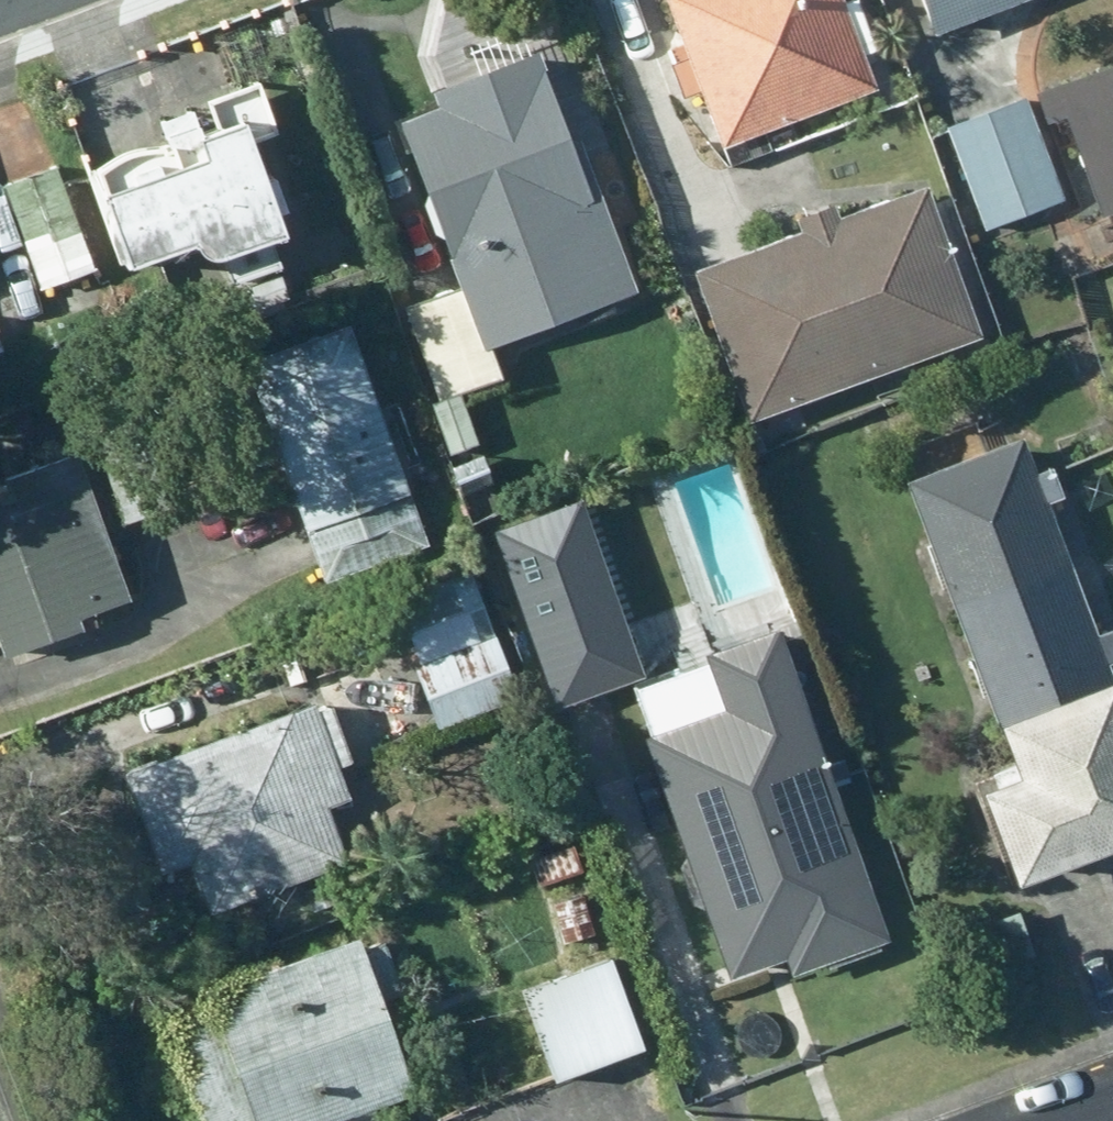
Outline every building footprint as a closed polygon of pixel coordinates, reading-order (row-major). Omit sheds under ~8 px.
[(714,139),(864,86),(834,0),(664,0),(714,139)] [(929,40),(1036,0),(913,0),(929,40)] [(637,300),(539,46),(392,102),(467,296),(403,320),(440,416),(509,389),(495,354),(637,300)] [(947,129),(988,232),(1062,202),(1034,132),(1060,122),(1100,221),(1112,216),(1112,63),(947,129)] [(191,170),(105,196),(126,265),(200,243),(204,255),(260,238),(228,134),(177,149),(191,170)] [(60,181),(3,202),(34,291),(91,271),(60,181)] [(979,343),(923,188),(686,273),(742,428),(979,343)] [(345,330),(243,364),(316,587),(419,554),(345,330)] [(908,468),(955,598),(1080,553),(1034,423),(908,468)] [(0,485),(0,667),(1,670),(135,622),(76,458),(0,485)] [(578,486),(491,518),(556,691),(642,660),(578,486)] [(1001,729),(1112,688),(1112,645),(1080,553),(955,598),(1001,729)] [(508,659),(474,567),(390,598),(442,739),(526,708),(508,659)] [(891,948),(768,623),(692,652),(714,710),(632,741),(733,1007),(891,948)] [(1001,729),(1014,765),(976,778),(1015,887),(1112,852),(1112,688),(1001,729)] [(360,858),(305,707),(113,777),(167,927),(360,858)] [(581,891),(542,903),(559,956),(598,944),(581,891)] [(364,940),(161,1010),(200,1120),(348,1120),(419,1096),(364,940)] [(642,1053),(603,962),(518,998),(556,1089),(642,1053)]
